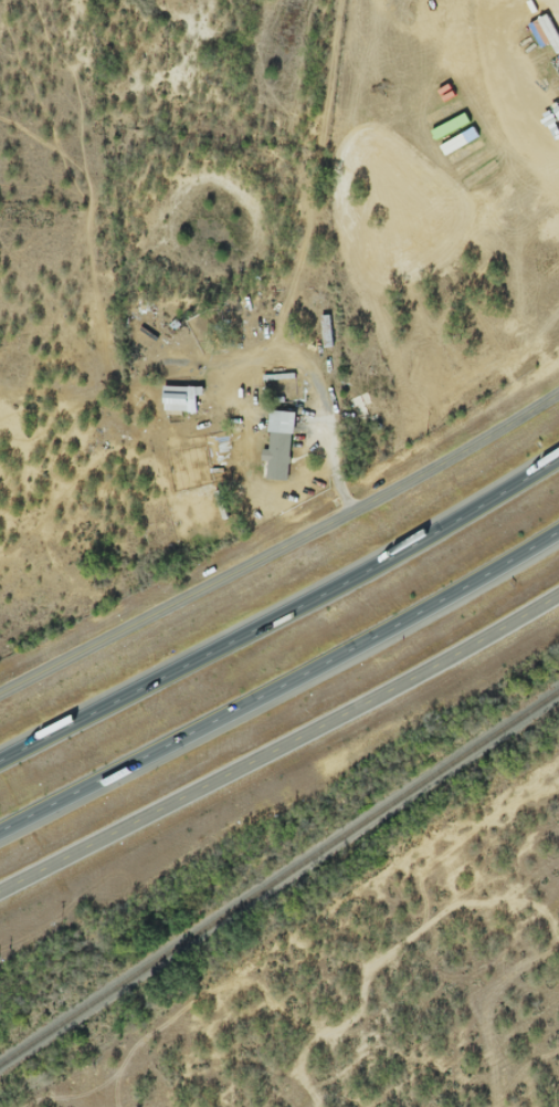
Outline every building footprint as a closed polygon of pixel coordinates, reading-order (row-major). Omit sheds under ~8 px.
[(379,413),(369,391),(349,400),(359,423),(379,413)] [(293,431),(270,430),(268,478),(291,478),(293,431)]
